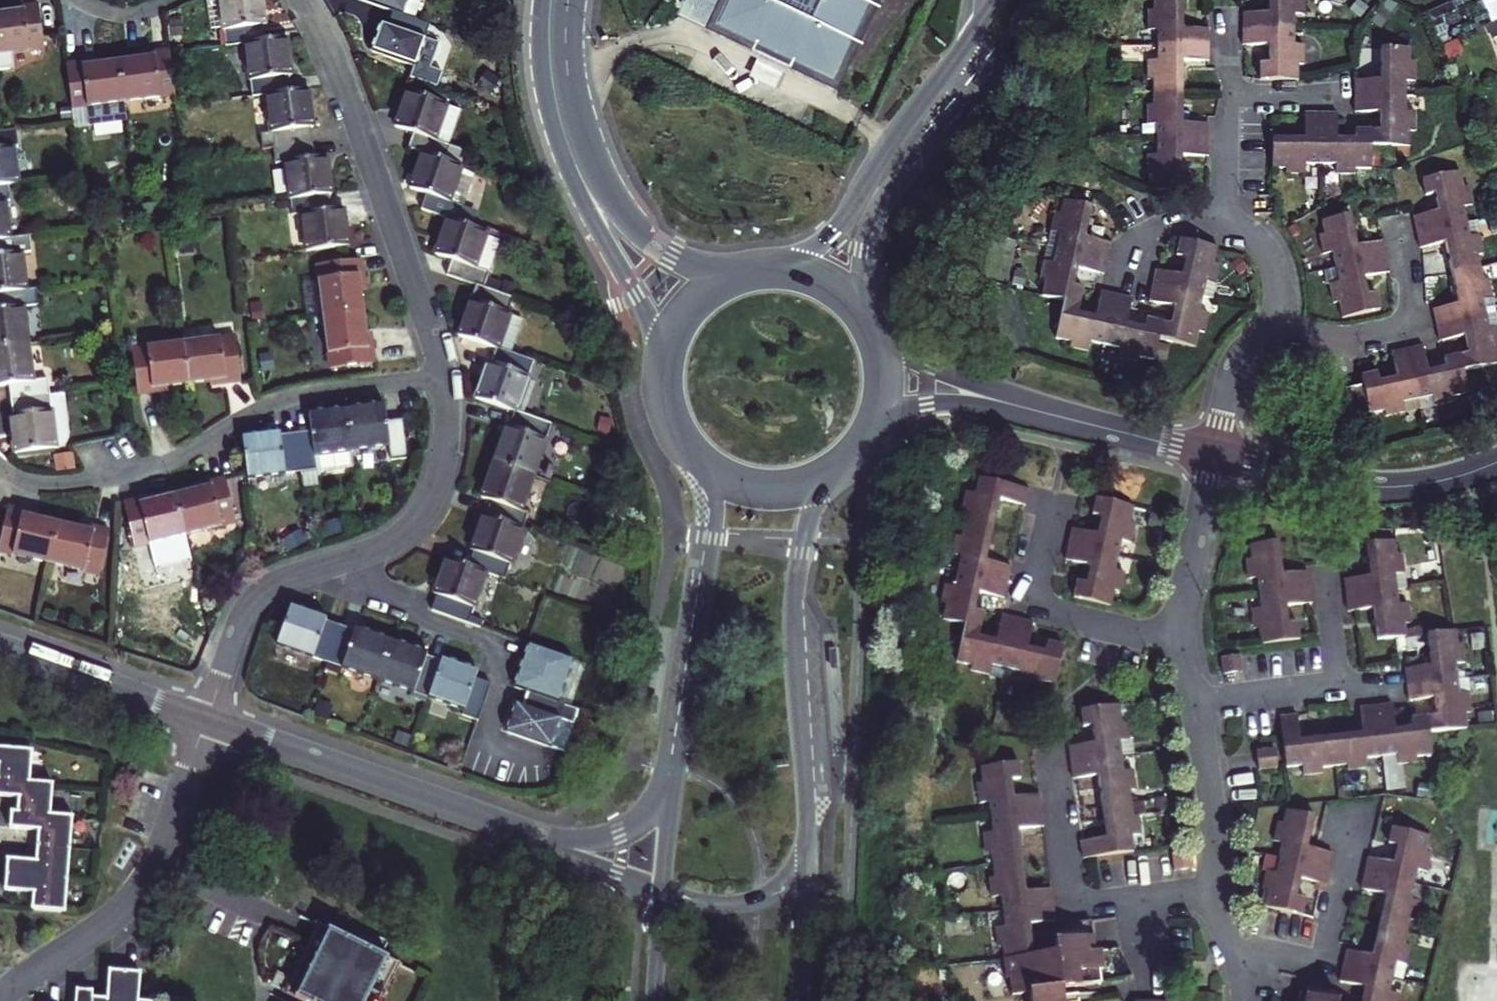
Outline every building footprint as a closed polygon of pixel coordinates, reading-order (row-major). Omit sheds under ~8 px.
[(264,0),(222,0),(228,45),(247,42),(267,40),(265,25),(267,25),(264,0)] [(403,16),(418,21),(421,14),(419,13),(423,0),(360,0),(393,12),(403,16)] [(830,88),(872,0),(729,0),(714,32),(756,53),(784,66),(830,88)] [(1158,140),(1157,155),(1149,155),(1149,173),(1154,174),(1154,189),(1193,190),(1192,173),(1184,173),(1184,155),(1211,156),(1211,148),(1211,140),(1211,133),(1211,126),(1185,125),(1185,61),(1210,62),(1210,53),(1211,38),(1211,29),(1185,28),(1185,0),(1156,0),(1156,11),(1150,10),(1150,29),(1159,29),(1159,60),(1150,60),(1150,79),(1155,79),(1155,92),(1155,105),(1150,105),(1149,125),(1158,124),(1158,140)] [(1297,30),(1297,14),(1306,14),(1306,0),(1271,0),(1271,14),(1246,13),(1246,20),(1245,37),(1245,46),(1271,46),(1270,64),(1262,63),(1262,79),(1300,80),(1300,64),(1306,64),(1306,45),(1297,45),(1297,30)] [(47,50),(41,5),(17,8),(18,13),(0,15),(0,56),(47,50)] [(432,26),(403,16),(393,12),(388,26),(385,25),(376,51),(417,66),(432,26)] [(293,77),(288,37),(267,40),(247,42),(254,97),(270,95),(293,92),(290,78),(293,77)] [(1357,169),(1371,169),(1372,146),(1411,147),(1411,131),(1415,131),(1416,112),(1408,112),(1408,81),(1417,81),(1417,62),(1412,62),(1412,49),(1383,49),(1382,80),(1357,80),(1357,89),(1357,105),(1357,113),(1383,112),(1382,131),(1357,131),(1356,140),(1339,139),(1340,113),(1332,113),(1316,113),(1306,112),(1306,140),(1276,139),(1276,168),(1287,168),(1287,173),(1306,174),(1307,164),(1338,165),(1338,174),(1356,174),(1357,169)] [(126,103),(178,97),(172,52),(147,55),(148,60),(121,63),(126,103)] [(756,53),(746,73),(774,87),(784,66),(756,53)] [(75,110),(126,103),(121,63),(93,67),(93,62),(69,65),(75,110)] [(315,128),(310,90),(293,92),(270,95),(276,149),(313,145),(312,129),(315,128)] [(417,133),(411,148),(426,154),(448,161),(453,147),(439,141),(452,106),(410,91),(398,127),(417,133)] [(9,186),(20,184),(15,146),(20,146),(18,131),(0,133),(0,187),(9,186)] [(315,159),(313,145),(276,149),(278,163),(287,162),(292,201),(330,196),(333,196),(328,157),(315,159)] [(453,203),(465,167),(448,161),(426,154),(414,189),(429,195),(424,210),(451,219),(460,222),(465,207),(453,203)] [(1422,249),(1447,243),(1460,305),(1435,310),(1436,318),(1439,334),(1441,341),(1466,336),(1470,353),(1445,359),(1447,368),(1430,371),(1424,346),(1417,347),(1400,351),(1393,353),(1398,378),(1380,381),(1379,373),(1362,376),(1364,386),(1346,390),(1352,418),(1370,414),(1385,410),(1387,415),(1406,411),(1404,402),(1434,396),(1437,405),(1455,401),(1454,395),(1469,392),(1464,371),(1496,364),(1496,329),(1491,330),(1485,300),(1494,297),(1490,279),(1485,281),(1482,268),(1479,255),(1484,254),(1481,236),(1472,238),(1465,207),(1474,204),(1470,187),(1465,188),(1461,172),(1424,180),(1427,196),(1436,194),(1440,212),(1416,218),(1418,228),(1420,239),(1422,249)] [(9,186),(0,187),(0,241),(12,240),(7,202),(11,201),(9,186)] [(309,251),(350,246),(344,210),(331,212),(330,196),(292,201),(294,215),(305,214),(309,251)] [(1139,357),(1155,360),(1160,338),(1197,346),(1201,331),(1205,332),(1210,314),(1201,312),(1207,282),(1217,283),(1220,265),(1216,264),(1219,249),(1181,241),(1177,256),(1187,259),(1183,276),(1158,270),(1157,278),(1153,293),(1151,301),(1175,307),(1171,324),(1148,319),(1147,326),(1128,322),(1133,298),(1124,295),(1112,293),(1102,290),(1097,315),(1080,311),(1084,288),(1075,286),(1080,268),(1106,274),(1107,265),(1111,251),(1112,244),(1087,238),(1093,207),(1064,200),(1061,212),(1056,210),(1051,230),(1061,233),(1055,263),(1045,261),(1041,279),(1047,280),(1043,295),(1065,300),(1056,338),(1072,342),(1072,346),(1089,351),(1091,342),(1121,349),(1120,357),(1138,362),(1139,357)] [(1384,241),(1382,242),(1359,247),(1352,215),(1323,222),(1325,234),(1321,235),(1325,254),(1333,252),(1337,268),(1340,283),(1331,285),(1335,302),(1340,302),(1343,317),(1381,309),(1378,294),(1369,295),(1365,277),(1391,272),(1389,264),(1385,247),(1384,241)] [(491,233),(460,222),(451,219),(438,255),(454,260),(448,276),(479,287),(486,288),(491,274),(478,269),(491,233)] [(31,237),(12,240),(0,241),(0,295),(28,291),(24,253),(33,251),(31,237)] [(319,266),(326,320),(365,314),(361,286),(367,285),(363,261),(319,266)] [(1327,270),(1331,285),(1340,283),(1337,268),(1327,270)] [(486,288),(479,287),(474,302),(470,300),(458,335),(497,349),(515,299),(486,288)] [(38,290),(28,291),(0,295),(0,299),(1,310),(0,310),(0,349),(29,345),(25,307),(40,306),(38,290)] [(326,320),(333,370),(377,364),(374,340),(369,340),(365,314),(326,320)] [(185,344),(190,384),(218,380),(219,385),(243,381),(237,337),(185,344)] [(164,392),(164,388),(190,384),(185,344),(135,351),(140,395),(164,392)] [(29,345),(0,349),(0,387),(11,386),(13,401),(51,396),(49,381),(34,383),(29,345)] [(491,363),(478,400),(518,414),(536,362),(500,350),(495,364),(491,363)] [(58,449),(51,396),(13,401),(15,415),(12,416),(18,454),(58,449)] [(386,405),(349,410),(354,451),(391,446),(393,461),(410,459),(405,421),(388,423),(386,405)] [(314,432),(298,434),(303,472),(305,485),(320,483),(318,470),(356,466),(354,451),(349,410),(312,415),(314,432)] [(553,426),(518,414),(513,427),(510,426),(496,463),(535,476),(553,426)] [(282,434),(245,438),(250,479),(303,472),(298,434),(282,436),(282,434)] [(487,518),(525,531),(531,514),(523,512),(535,476),(496,463),(484,498),(493,501),(487,518)] [(962,556),(959,571),(955,586),(946,584),(942,602),(947,603),(944,619),(966,625),(958,661),(973,665),(973,670),(990,674),(992,666),(1022,673),(1021,681),(1039,686),(1041,680),(1056,683),(1064,646),(1049,642),(1047,651),(1029,647),(1034,622),(1029,621),(1012,617),(1002,615),(998,640),(980,636),(985,612),(976,610),(980,592),(1006,598),(1007,591),(1010,575),(1011,567),(988,561),(1002,499),(1026,504),(1028,497),(1029,489),(980,477),(976,493),(967,491),(963,510),(967,511),(961,536),(957,535),(953,554),(962,556)] [(204,489),(176,496),(186,536),(238,524),(228,480),(204,486),(204,489)] [(151,502),(150,499),(126,504),(136,547),(186,536),(176,496),(151,502)] [(1067,561),(1070,561),(1092,566),(1088,583),(1079,581),(1076,597),(1113,606),(1115,602),(1117,590),(1122,591),(1125,573),(1117,571),(1123,540),(1133,543),(1136,525),(1131,523),(1134,508),(1098,499),(1095,516),(1102,517),(1098,535),(1073,528),(1071,538),(1068,554),(1067,561)] [(0,549),(0,550),(50,563),(59,523),(33,517),(34,513),(10,507),(0,549)] [(487,573),(507,579),(525,531),(487,518),(485,517),(472,551),(475,552),(471,567),(487,573)] [(86,530),(59,523),(50,563),(101,576),(111,531),(87,525),(86,530)] [(1379,640),(1408,636),(1407,624),(1412,623),(1410,604),(1400,605),(1397,574),(1405,572),(1404,554),(1399,554),(1397,541),(1367,545),(1371,576),(1347,579),(1348,585),(1348,595),(1349,603),(1350,612),(1375,609),(1379,640)] [(1261,627),(1262,639),(1263,642),(1300,639),(1299,623),(1289,623),(1288,605),(1313,603),(1312,596),(1310,578),(1310,572),(1285,574),(1281,542),(1251,546),(1253,559),(1248,559),(1249,579),(1259,578),(1263,608),(1253,609),(1255,628),(1261,627)] [(470,622),(487,573),(471,567),(448,559),(435,595),(439,597),(434,610),(470,622)] [(329,662),(341,627),(328,622),(329,620),(292,606),(279,644),(329,662)] [(329,662),(380,680),(393,641),(357,628),(356,632),(341,627),(329,662)] [(1410,692),(1410,700),(1436,698),(1438,716),(1414,718),(1414,727),(1396,729),(1394,709),(1393,704),(1385,705),(1369,706),(1362,707),(1364,732),(1303,739),(1300,714),(1290,715),(1283,716),(1289,766),(1305,765),(1306,775),(1324,772),(1323,767),(1349,765),(1350,770),(1369,767),(1368,758),(1399,755),(1400,763),(1418,762),(1417,756),(1434,754),(1431,732),(1469,728),(1467,712),(1472,712),(1471,693),(1462,693),(1458,664),(1467,663),(1466,645),(1460,645),(1458,631),(1429,634),(1432,667),(1407,669),(1407,674),(1410,692)] [(380,680),(430,697),(443,662),(428,657),(430,654),(393,641),(380,680)] [(574,660),(532,645),(517,688),(531,693),(559,703),(574,660)] [(465,715),(480,720),(493,684),(477,679),(480,673),(443,660),(443,662),(430,697),(466,710),(465,715)] [(589,665),(574,660),(559,703),(567,706),(574,709),(589,665)] [(559,703),(531,693),(526,707),(519,705),(509,732),(552,747),(567,706),(559,703)] [(1125,772),(1123,757),(1121,741),(1131,740),(1128,722),(1123,722),(1121,707),(1082,712),(1086,728),(1094,726),(1096,744),(1070,747),(1071,755),(1073,771),(1074,779),(1099,777),(1108,837),(1083,840),(1083,847),(1084,856),(1135,850),(1133,835),(1143,833),(1140,816),(1136,816),(1134,802),(1132,789),(1136,789),(1134,771),(1125,772)] [(1272,748),(1254,750),(1256,769),(1275,766),(1272,748)] [(32,783),(34,751),(0,749),(0,797),(20,798),(19,815),(13,813),(12,821),(11,829),(41,831),(37,863),(8,861),(8,868),(6,884),(5,890),(34,893),(33,909),(65,911),(74,818),(52,816),(54,785),(32,783)] [(1036,955),(1033,923),(1057,920),(1056,910),(1055,898),(1053,889),(1028,893),(1020,829),(1045,826),(1044,818),(1042,806),(1041,796),(1016,799),(1013,779),(1021,778),(1019,763),(981,768),(983,782),(978,783),(981,804),(990,802),(994,832),(985,832),(987,853),(994,852),(995,865),(997,877),(990,878),(993,897),(1003,896),(1007,926),(997,927),(999,946),(1005,946),(1009,977),(1012,977),(1014,994),(1032,992),(1033,1000),(1065,1000),(1064,997),(1063,988),(1085,986),(1098,984),(1097,969),(1103,968),(1102,950),(1096,951),(1093,923),(1081,924),(1064,925),(1066,939),(1057,940),(1059,953),(1046,954),(1036,955)] [(1284,842),(1280,858),(1276,873),(1268,871),(1264,890),(1269,892),(1266,906),(1301,915),(1306,899),(1298,896),(1302,879),(1327,884),(1328,878),(1332,861),(1333,854),(1308,848),(1315,817),(1287,810),(1284,823),(1280,822),(1276,840),(1284,842)] [(1362,1000),(1399,1000),(1400,997),(1391,995),(1398,964),(1407,966),(1412,946),(1408,945),(1413,921),(1418,921),(1423,902),(1413,899),(1419,870),(1428,872),(1432,853),(1427,852),(1430,837),(1393,828),(1389,843),(1399,846),(1395,863),(1369,858),(1368,863),(1364,879),(1362,888),(1388,895),(1373,955),(1348,950),(1347,957),(1343,975),(1341,982),(1365,988),(1362,1000)] [(403,966),(319,926),(285,993),(302,1000),(385,1000),(403,966)] [(141,975),(135,974),(121,972),(110,971),(107,1000),(92,998),(93,993),(84,992),(77,992),(76,1000),(138,1000),(141,975)] [(1328,999),(1332,985),(1316,982),(1306,979),(1300,1000),(1336,1000),(1328,999)]
